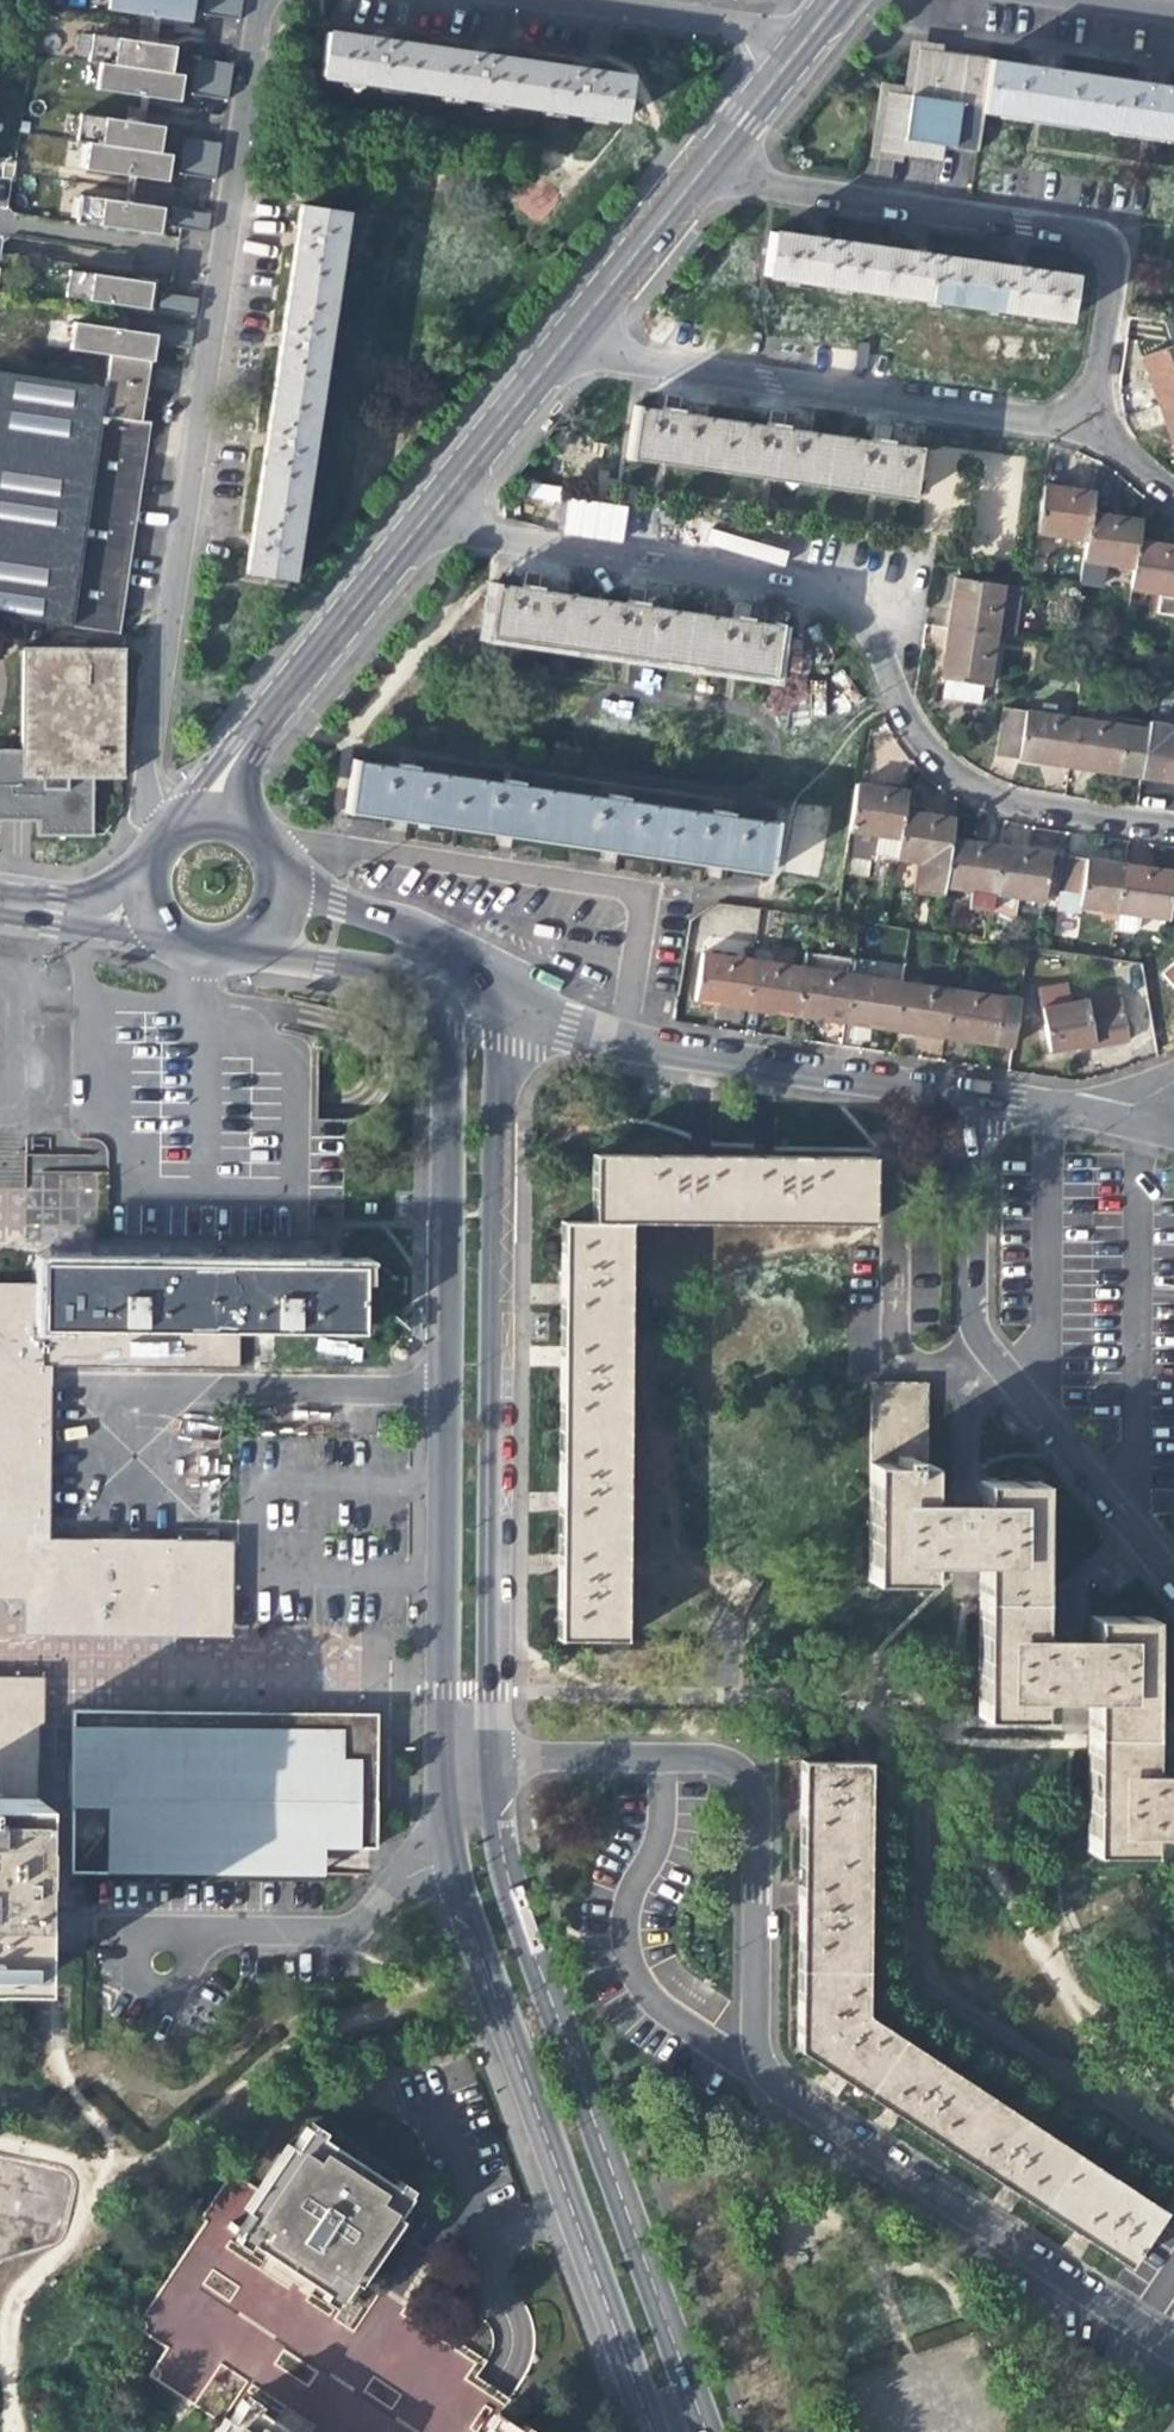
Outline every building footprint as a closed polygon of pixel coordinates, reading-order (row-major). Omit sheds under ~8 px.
[(193,0),(109,0),(108,7),(153,14),(151,27),(157,28),(159,15),(181,18),(191,20),(193,0)] [(241,0),(205,0),(203,13),(208,14),(238,18),(241,0)] [(170,71),(175,44),(164,43),(155,41),(157,28),(151,27),(138,25),(136,38),(92,32),(88,59),(99,60),(170,71)] [(318,74),(421,90),(427,47),(382,40),(371,34),(370,39),(325,32),(318,74)] [(471,53),(427,47),(421,90),(521,105),(528,61),(483,55),(472,50),(471,53)] [(916,60),(911,95),(982,105),(988,60),(988,59),(939,52),(924,49),(916,60)] [(232,61),(201,56),(198,56),(195,73),(229,79),(232,61)] [(178,99),(182,73),(170,71),(99,60),(96,87),(141,93),(139,106),(146,107),(147,94),(161,96),(178,99)] [(1037,67),(988,60),(982,105),(981,112),(1089,128),(1096,76),(1052,70),(1053,67),(1045,66),(1038,65),(1037,67)] [(570,68),(528,61),(521,105),(622,120),(628,76),(581,69),(572,64),(570,68)] [(227,97),(229,79),(195,73),(192,92),(196,93),(227,97)] [(1096,76),(1089,128),(1173,141),(1173,87),(1161,85),(1161,83),(1152,82),(1144,81),(1144,83),(1096,76)] [(975,151),(981,112),(982,105),(911,95),(888,91),(880,141),(888,152),(939,159),(941,145),(975,151)] [(158,150),(162,124),(151,122),(144,121),(146,107),(139,106),(127,105),(125,118),(80,111),(76,138),(88,140),(158,150)] [(217,159),(220,141),(190,136),(185,136),(182,154),(217,159)] [(166,179),(170,152),(158,150),(88,140),(84,166),(128,173),(126,187),(134,188),(135,174),(156,177),(166,179)] [(214,177),(217,159),(182,154),(179,172),(185,173),(214,177)] [(11,177),(14,162),(3,160),(1,175),(11,177)] [(649,174),(633,193),(637,197),(654,179),(649,174)] [(159,232),(163,205),(149,203),(132,200),(134,188),(126,187),(125,199),(80,192),(76,219),(159,232)] [(291,257),(285,298),(328,304),(342,211),(299,205),(291,257)] [(206,230),(210,212),(180,207),(174,206),(171,224),(206,230)] [(697,231),(681,250),(685,254),(702,235),(697,231)] [(762,275),(866,290),(872,246),(829,240),(829,236),(821,237),(812,237),(769,231),(762,275)] [(866,290),(965,305),(971,261),(929,255),(928,250),(920,251),(913,252),(872,246),(866,290)] [(1012,267),(971,261),(965,305),(1066,319),(1072,276),(1029,270),(1029,264),(1020,266),(1012,267)] [(147,306),(151,280),(69,267),(65,294),(111,300),(109,313),(115,314),(117,301),(138,304),(147,306)] [(193,314),(196,295),(161,290),(159,308),(193,314)] [(315,397),(328,304),(285,298),(283,315),(271,390),(315,397)] [(154,340),(155,331),(136,328),(125,327),(126,315),(115,314),(109,313),(107,324),(73,319),(70,345),(151,358),(154,340)] [(188,346),(191,328),(156,322),(155,331),(154,340),(188,346)] [(1156,406),(1173,400),(1173,346),(1139,358),(1147,381),(1156,406)] [(142,403),(148,358),(105,352),(100,384),(96,412),(140,418),(142,403)] [(100,384),(0,369),(0,615),(119,631),(125,587),(134,527),(144,458),(150,419),(140,418),(96,412),(100,384)] [(301,489),(315,397),(271,390),(262,450),(257,482),(301,489)] [(1156,406),(1164,429),(1172,453),(1173,453),(1173,400),(1156,406)] [(624,460),(714,473),(721,420),(677,414),(678,411),(670,409),(661,408),(661,412),(634,408),(634,406),(632,405),(624,460)] [(765,427),(721,420),(714,473),(818,488),(826,436),(782,430),(783,426),(774,425),(766,424),(765,427)] [(871,442),(826,436),(818,488),(907,502),(915,446),(912,446),(912,449),(887,445),(888,442),(880,441),(871,440),(871,442)] [(1018,495),(1022,456),(926,446),(920,506),(978,512),(976,530),(998,533),(1002,494),(1018,495)] [(287,580),(301,489),(257,482),(252,516),(243,575),(287,580)] [(1034,534),(1085,542),(1090,515),(1093,493),(1065,490),(1040,486),(1034,534)] [(623,541),(627,506),(567,498),(563,534),(623,541)] [(1083,563),(1132,570),(1136,542),(1139,521),(1114,518),(1090,515),(1085,542),(1083,563)] [(1136,542),(1132,570),(1129,589),(1157,594),(1153,616),(1173,620),(1173,547),(1163,546),(1136,542)] [(949,607),(946,629),(993,637),(1010,639),(1017,588),(952,578),(949,607)] [(483,638),(575,651),(582,598),(537,591),(538,588),(529,587),(521,585),(520,589),(494,585),(494,583),(491,582),(483,638)] [(628,605),(582,598),(575,651),(678,666),(685,613),(642,607),(643,603),(636,602),(628,601),(628,605)] [(730,620),(685,613),(678,666),(768,679),(776,623),(771,623),(771,625),(746,622),(747,618),(739,617),(731,616),(730,620)] [(986,688),(993,637),(946,629),(941,663),(939,679),(942,680),(939,698),(979,705),(982,687),(986,688)] [(35,821),(35,835),(88,835),(89,778),(121,778),(121,649),(21,649),(21,751),(0,750),(0,821),(35,821)] [(1025,762),(1067,768),(1074,720),(997,709),(990,757),(1025,762)] [(1101,773),(1138,778),(1145,731),(1074,720),(1067,768),(1101,773)] [(1145,731),(1138,778),(1167,782),(1173,783),(1173,735),(1165,734),(1166,724),(1146,721),(1145,731)] [(399,823),(449,830),(457,777),(413,771),(414,767),(397,764),(396,769),(353,762),(354,760),(350,759),(341,814),(399,823)] [(500,784),(457,777),(449,830),(503,838),(553,845),(561,793),(517,786),(517,782),(501,780),(500,784)] [(898,840),(901,813),(904,793),(877,789),(854,785),(848,831),(844,857),(894,866),(895,860),(898,840)] [(604,799),(561,793),(553,845),(609,854),(657,861),(665,809),(621,802),(622,797),(605,795),(604,799)] [(817,878),(830,808),(792,801),(779,871),(817,878)] [(710,815),(665,809),(657,861),(715,869),(765,877),(773,822),(770,822),(770,824),(726,817),(726,813),(711,810),(710,815)] [(940,896),(941,888),(948,841),(951,821),(926,817),(901,813),(898,840),(895,860),(918,864),(913,892),(940,896)] [(978,845),(948,841),(941,888),(968,891),(965,913),(987,916),(989,895),(996,848),(978,845)] [(1026,852),(996,848),(989,895),(1040,902),(1047,855),(1026,852)] [(1076,907),(1114,913),(1120,866),(1098,862),(1064,857),(1059,891),(1056,891),(1053,912),(1075,915),(1076,907)] [(1120,866),(1114,913),(1136,916),(1173,921),(1173,891),(1168,890),(1171,873),(1152,871),(1120,866)] [(1134,931),(1136,916),(1114,913),(1111,928),(1134,931)] [(713,1004),(743,1009),(750,961),(698,954),(691,1001),(713,1004)] [(817,1019),(842,1023),(849,976),(851,961),(801,954),(799,969),(792,1016),(817,1019)] [(765,1012),(792,1016),(799,969),(750,961),(743,1009),(765,1012)] [(1161,974),(1173,990),(1173,963),(1161,974)] [(867,1027),(892,1030),(899,983),(849,976),(842,1023),(867,1027)] [(917,1034),(941,1038),(948,991),(899,983),(892,1030),(917,1034)] [(1039,994),(1047,1052),(1063,1050),(1123,1040),(1116,997),(1068,1003),(1066,990),(1039,994)] [(996,998),(948,991),(941,1038),(978,1043),(1010,1048),(1016,999),(996,996),(996,998)] [(721,1236),(723,1171),(666,1171),(583,1170),(586,1235),(628,1235),(721,1236)] [(866,1242),(867,1171),(755,1171),(723,1171),(721,1236),(866,1242)] [(628,1235),(554,1240),(553,1315),(553,1340),(623,1341),(628,1235)] [(36,1328),(236,1330),(359,1332),(359,1266),(342,1266),(303,1265),(258,1265),(203,1264),(139,1264),(73,1263),(37,1263),(37,1299),(36,1328)] [(36,1363),(36,1328),(37,1299),(0,1300),(0,1583),(35,1582),(35,1549),(36,1363)] [(237,1364),(236,1330),(36,1328),(36,1363),(237,1364)] [(623,1341),(553,1340),(553,1364),(553,1369),(552,1447),(622,1446),(623,1341)] [(622,1446),(552,1447),(553,1519),(553,1546),(618,1548),(622,1446)] [(915,1498),(860,1499),(856,1617),(917,1618),(919,1598),(968,1597),(971,1636),(1031,1635),(1029,1513),(967,1516),(967,1537),(913,1535),(915,1498)] [(618,1548),(553,1546),(552,1568),(552,1572),(548,1656),(622,1655),(618,1548)] [(35,1582),(35,1622),(116,1623),(191,1624),(215,1624),(217,1551),(35,1549),(35,1582)] [(215,1636),(215,1624),(191,1624),(116,1623),(35,1622),(21,1622),(21,1632),(215,1636)] [(1031,1635),(971,1636),(968,1752),(1026,1752),(1030,1733),(1079,1735),(1079,1769),(1140,1769),(1136,1657),(1076,1656),(1078,1674),(1025,1675),(1031,1635)] [(34,1760),(35,1687),(10,1687),(0,1687),(0,1760),(34,1760)] [(145,1707),(121,1707),(93,1707),(71,1706),(71,1727),(70,1794),(69,1814),(68,1867),(242,1871),(286,1872),(288,1845),(353,1847),(355,1807),(357,1732),(145,1728),(145,1725),(145,1707)] [(231,1709),(145,1707),(145,1725),(358,1728),(358,1711),(231,1709)] [(34,1760),(0,1760),(0,1794),(34,1794),(34,1760)] [(1079,1769),(1076,1890),(1139,1889),(1137,1868),(1173,1871),(1173,1807),(1138,1808),(1140,1769),(1079,1769)] [(861,1784),(794,1782),(794,1812),(795,1873),(860,1874),(861,1784)] [(33,1814),(33,1796),(34,1794),(0,1794),(0,1979),(31,1979),(32,1915),(33,1814)] [(860,1874),(795,1873),(795,1920),(794,1989),(859,1988),(860,1874)] [(859,1988),(794,1989),(795,2022),(795,2072),(829,2092),(836,2096),(861,2111),(895,2057),(857,2032),(859,1988)] [(895,2057),(861,2111),(900,2137),(943,2165),(979,2114),(895,2057)] [(979,2114),(943,2165),(968,2182),(1034,2227),(1071,2173),(979,2114)] [(298,2155),(293,2151),(249,2217),(254,2220),(241,2240),(300,2280),(342,2308),(355,2288),(361,2291),(404,2227),(399,2224),(414,2201),(312,2133),(298,2155)] [(1071,2173),(1034,2227),(1068,2248),(1119,2281),(1154,2231),(1071,2173)] [(151,2378),(165,2383),(175,2358),(161,2353),(151,2378)] [(246,2403),(232,2423),(228,2420),(219,2431),(288,2431),(246,2403)] [(502,2421),(495,2431),(517,2431),(502,2421)]
